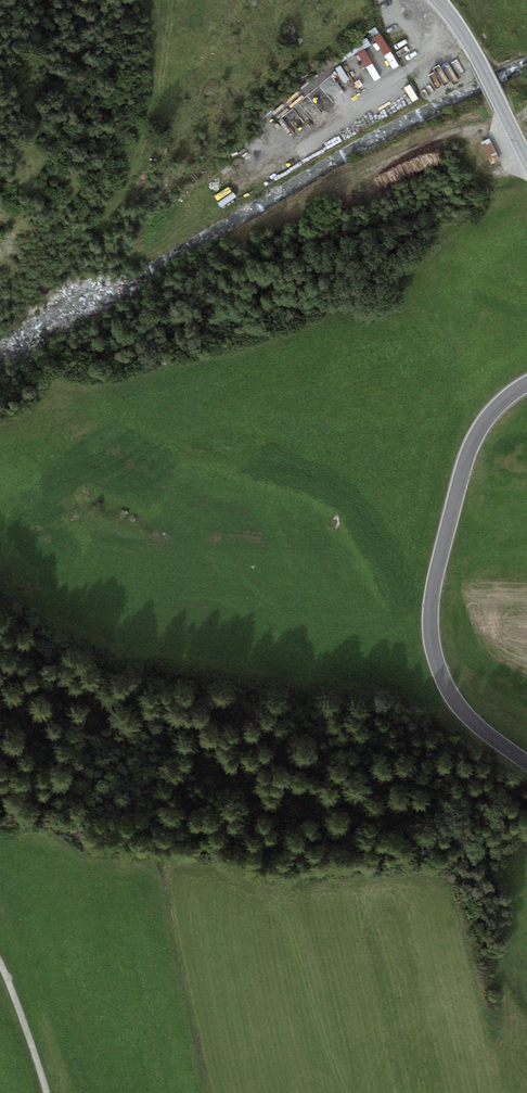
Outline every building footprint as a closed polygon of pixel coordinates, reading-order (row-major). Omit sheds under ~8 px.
[(373,85),(399,71),(381,36),(371,41),(381,60),(371,65),(365,51),(358,55),(373,85)] [(489,138),(480,142),(491,164),(500,160),(489,138)]
